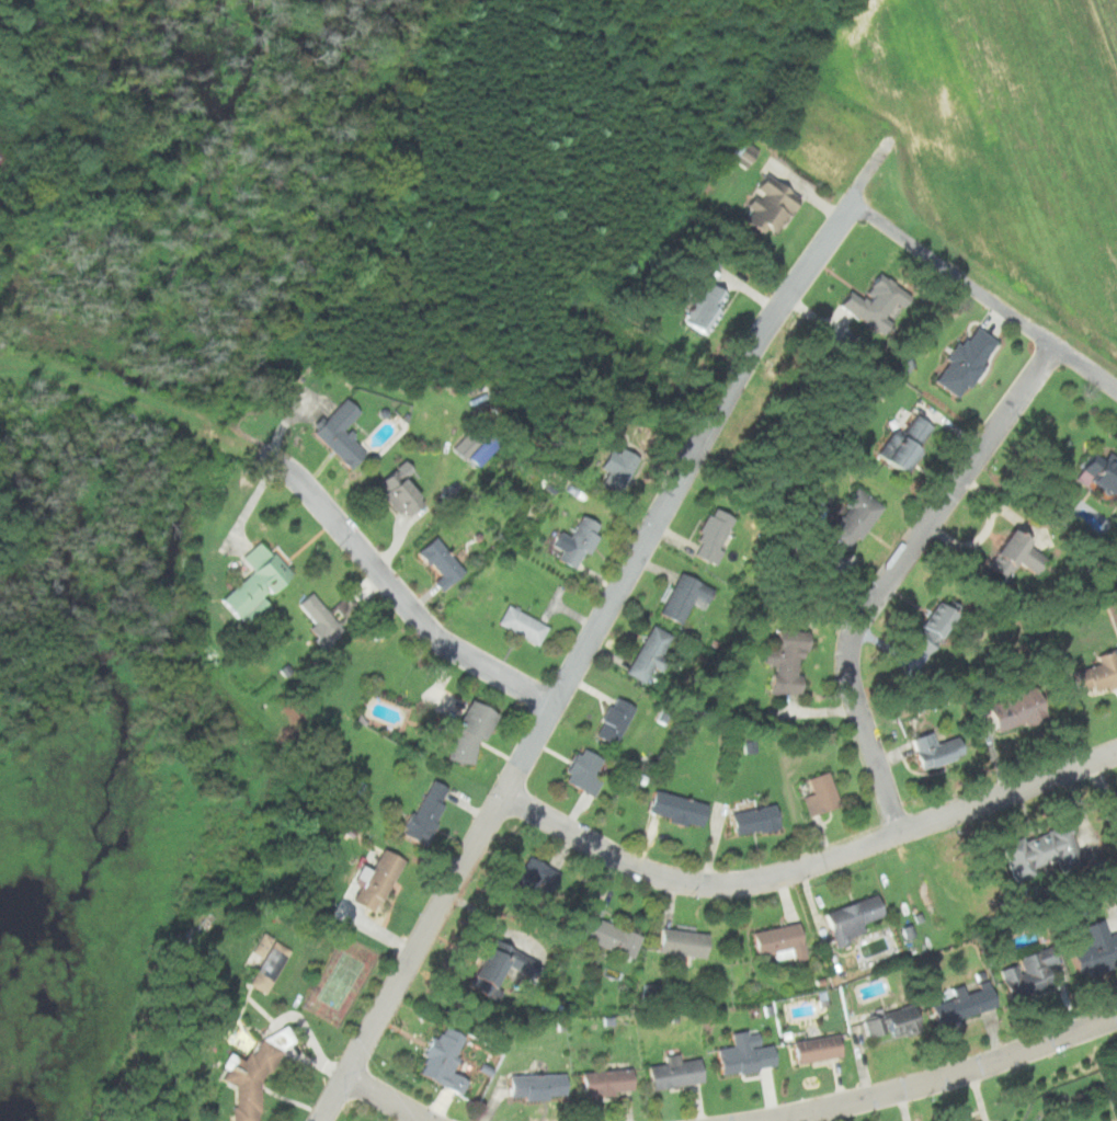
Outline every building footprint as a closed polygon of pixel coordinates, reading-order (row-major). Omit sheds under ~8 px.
[(746,164),(756,152),(742,141),(732,153),(746,164)] [(760,164),(780,177),(788,166),(767,153),(760,164)] [(770,240),(796,196),(761,174),(733,217),(770,240)] [(836,298),(869,329),(894,301),(869,277),(854,295),(846,288),(836,298)] [(680,322),(702,336),(727,296),(705,282),(680,322)] [(954,398),(995,343),(970,323),(928,378),(954,398)] [(345,468),(362,448),(339,428),(354,411),(337,397),(305,432),(345,468)] [(930,428),(908,409),(894,424),(916,444),(930,428)] [(890,474),(912,448),(890,431),(869,457),(890,474)] [(486,452),(476,442),(462,457),(473,466),(486,452)] [(615,494),(634,459),(609,445),(590,481),(615,494)] [(1072,470),(1116,502),(1116,471),(1086,449),(1072,470)] [(369,484),(400,516),(419,499),(388,467),(369,484)] [(845,553),(881,507),(854,485),(817,530),(845,553)] [(687,553),(714,564),(733,518),(706,507),(687,553)] [(552,559),(574,570),(597,525),(575,514),(552,559)] [(1044,554),(1001,528),(978,565),(1006,582),(1017,564),(1031,573),(1044,554)] [(437,535),(418,551),(428,563),(430,561),(444,575),(434,582),(443,591),(467,570),(437,535)] [(287,567),(252,539),(231,567),(266,594),(287,567)] [(686,604),(699,609),(709,587),(674,572),(656,614),(677,624),(686,604)] [(340,632),(307,588),(289,602),(306,622),(299,627),(317,650),(340,632)] [(914,628),(921,631),(916,639),(907,633),(893,659),(919,673),(953,613),(930,600),(914,628)] [(1088,653),(1069,660),(1079,691),(1116,680),(1116,601),(1076,613),(1088,653)] [(540,645),(550,627),(509,604),(499,622),(540,645)] [(645,684),(668,634),(646,624),(622,673),(645,684)] [(794,693),(791,638),(763,639),(765,693),(794,693)] [(1044,716),(1033,686),(1011,694),(1011,691),(980,702),(992,734),(1044,716)] [(630,706),(608,695),(589,735),(609,746),(630,706)] [(465,766),(489,712),(463,700),(437,754),(465,766)] [(916,768),(953,757),(947,737),(932,742),(927,729),(907,736),(916,768)] [(592,797),(609,764),(574,746),(557,778),(592,797)] [(807,814),(834,805),(823,770),(796,779),(807,814)] [(395,832),(418,844),(447,788),(424,776),(395,832)] [(702,802),(643,788),(638,811),(696,826),(702,802)] [(774,801),(723,812),(728,835),(779,825),(774,801)] [(1080,861),(1069,822),(999,840),(1010,881),(1080,861)] [(397,858),(375,846),(364,870),(360,867),(343,899),(368,913),(397,858)] [(512,896),(538,896),(538,865),(512,865),(512,896)] [(856,922),(878,915),(871,894),(820,910),(830,942),(859,934),(856,922)] [(1099,913),(1079,923),(1086,939),(1061,950),(1073,977),(1116,958),(1116,952),(1099,913)] [(626,957),(634,934),(579,915),(571,939),(626,957)] [(750,956),(770,951),(772,960),(800,956),(795,922),(745,930),(750,956)] [(698,958),(703,934),(654,926),(650,950),(698,958)] [(249,952),(261,958),(248,984),(266,994),(290,948),(259,932),(249,952)] [(483,995),(495,968),(523,981),(532,961),(482,937),(459,984),(483,995)] [(1048,986),(1041,965),(1052,962),(1047,945),(1015,954),(1017,962),(993,970),(1003,1000),(1048,986)] [(984,980),(922,1002),(931,1027),(993,1005),(984,980)] [(910,1003),(858,1018),(865,1040),(916,1025),(910,1003)] [(293,1041),(284,1025),(265,1036),(274,1052),(293,1041)] [(715,1074),(770,1067),(766,1043),(755,1045),(753,1029),(727,1032),(729,1045),(711,1048),(715,1074)] [(789,1064),(835,1056),(832,1034),(786,1041),(789,1064)] [(454,1096),(461,1079),(446,1072),(456,1051),(425,1038),(409,1075),(454,1096)] [(256,1115),(258,1110),(259,1080),(263,1071),(270,1071),(279,1049),(254,1039),(245,1061),(232,1056),(222,1080),(233,1085),(233,1104),(230,1109),(230,1120),(256,1120),(256,1115)] [(643,1088),(697,1082),(694,1057),(640,1064),(643,1088)] [(577,1094),(626,1090),(625,1068),(575,1072),(577,1094)] [(503,1098),(559,1097),(559,1073),(503,1074),(503,1098)]
